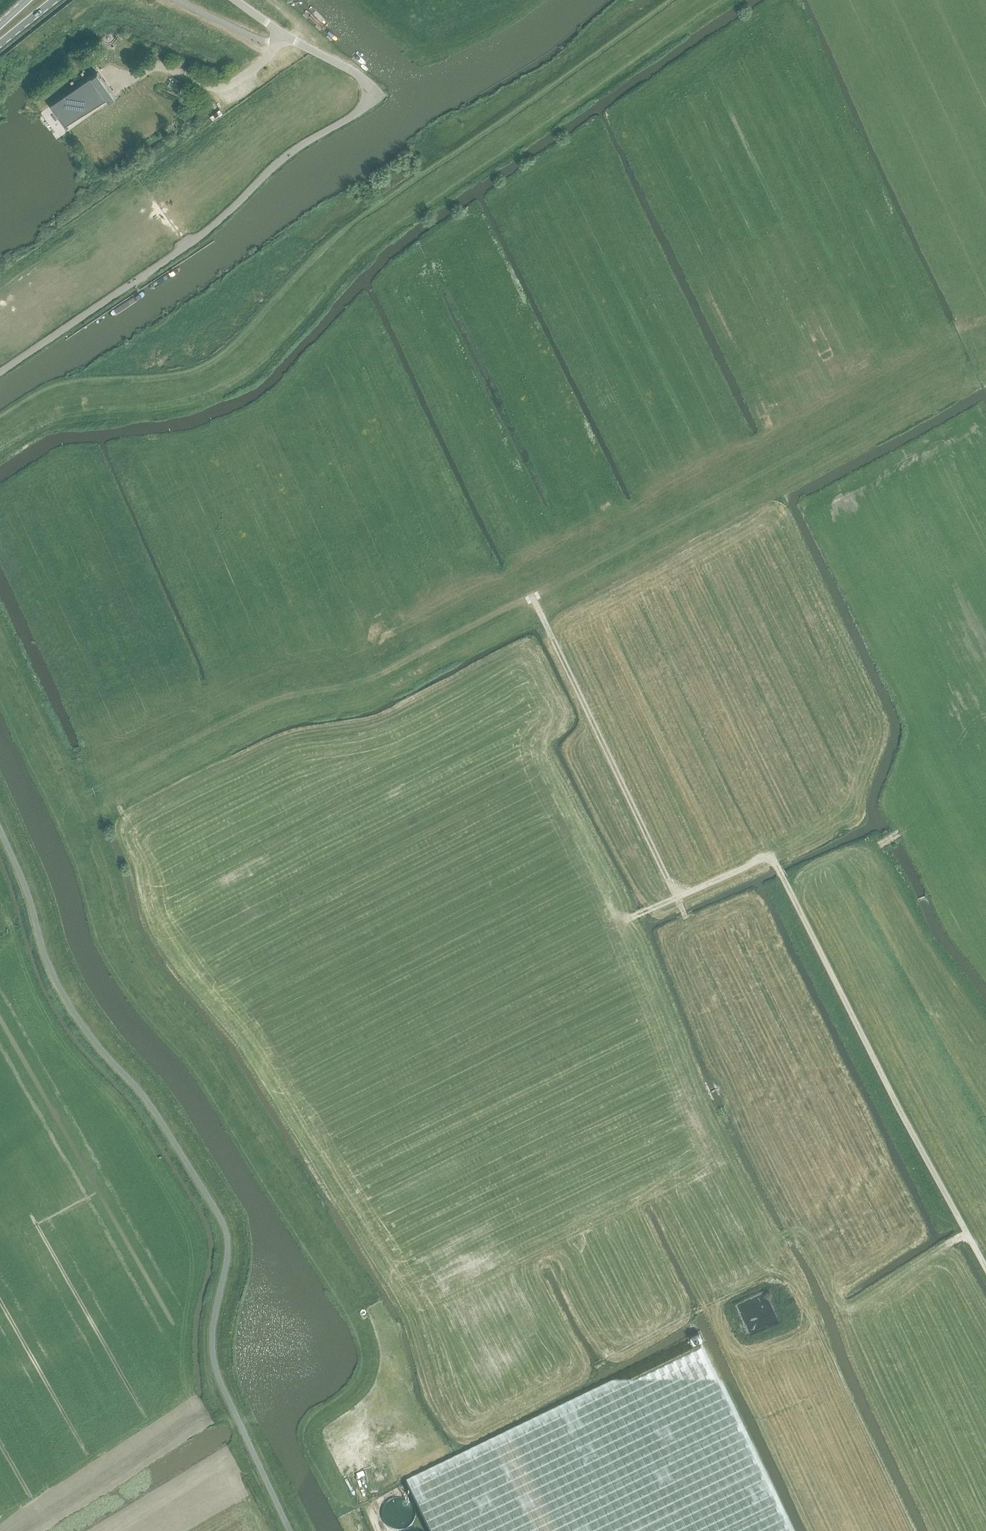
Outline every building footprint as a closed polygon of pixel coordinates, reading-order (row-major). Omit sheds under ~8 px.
[(115,96),(97,71),(51,105),(65,125),(106,98),(108,101),(115,96)] [(407,1488),(428,1530),(792,1530),(701,1343),(498,1440),(407,1488)]
